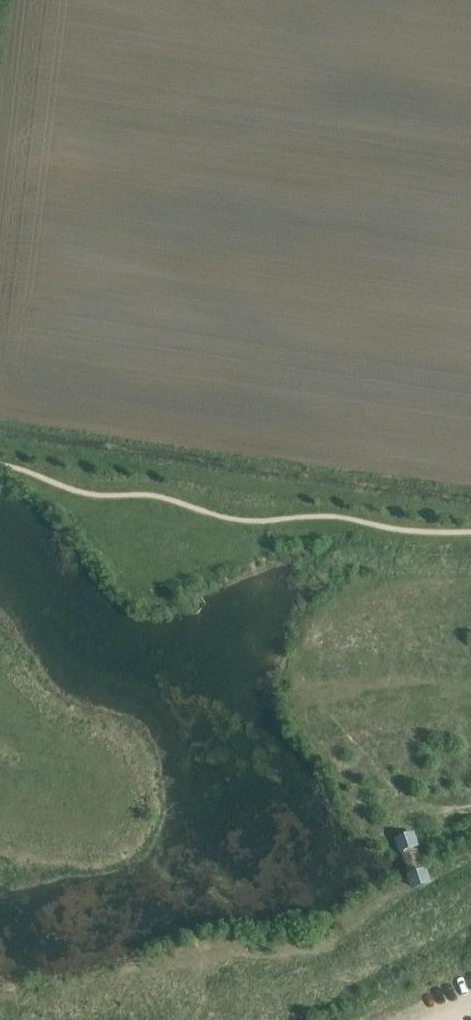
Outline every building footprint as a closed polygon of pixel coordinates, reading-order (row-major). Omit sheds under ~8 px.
[(413,832),(397,837),(414,887),(430,881),(413,832)]
